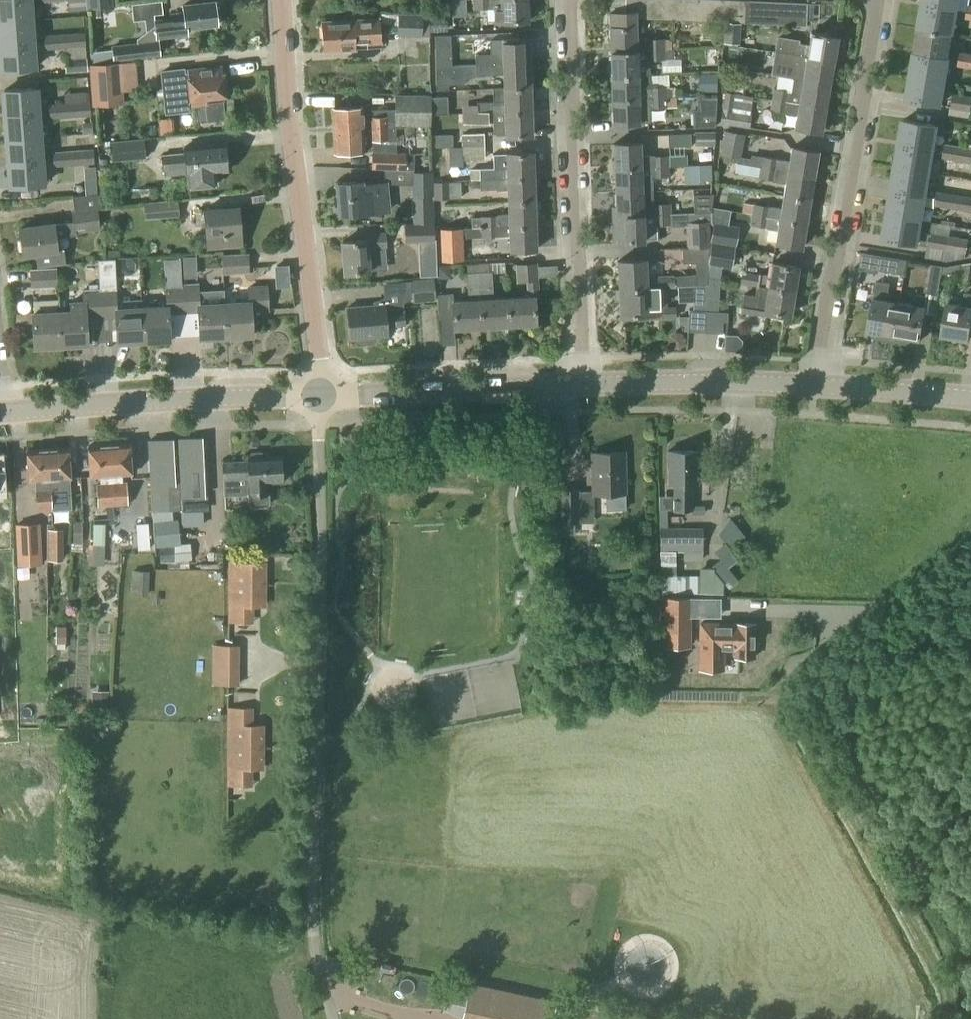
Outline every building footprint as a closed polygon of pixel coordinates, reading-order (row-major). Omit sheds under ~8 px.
[(31,19),(30,0),(0,0),(0,22),(31,19)] [(87,7),(87,9),(89,9),(98,8),(113,7),(112,0),(86,0),(87,7)] [(472,9),(489,9),(489,8),(493,8),(493,21),(528,20),(528,0),(472,0),(472,9)] [(638,0),(626,0),(625,18),(637,19),(638,0)] [(650,0),(638,0),(637,19),(649,19),(650,0)] [(662,0),(650,0),(649,19),(661,20),(662,0)] [(674,0),(662,0),(661,20),(673,21),(674,0)] [(686,0),(674,0),(673,21),(685,21),(686,0)] [(699,0),(686,0),(685,21),(698,22),(699,0)] [(711,0),(699,0),(698,22),(710,22),(711,0)] [(722,0),(711,0),(710,22),(721,23),(722,0)] [(734,0),(730,0),(722,0),(721,23),(733,23),(734,0)] [(745,24),(746,1),(734,0),(733,23),(745,24)] [(956,0),(924,0),(923,5),(954,10),(956,0)] [(136,19),(163,16),(162,1),(134,4),(136,19)] [(758,24),(758,1),(746,1),(745,24),(758,24)] [(770,25),(770,2),(758,1),(758,24),(770,25)] [(782,25),(783,2),(770,2),(770,25),(782,25)] [(794,26),(795,3),(783,2),(782,25),(794,26)] [(156,40),(189,36),(188,29),(217,26),(214,3),(183,6),(184,17),(153,20),(156,40)] [(806,27),(807,4),(795,3),(794,26),(806,27)] [(950,34),(954,10),(923,5),(919,28),(950,34)] [(99,16),(98,8),(89,9),(89,17),(99,16)] [(429,17),(429,16),(422,16),(422,15),(398,14),(397,36),(420,37),(421,43),(429,43),(429,31),(430,31),(429,17)] [(324,51),(355,49),(381,47),(379,17),(354,19),(354,20),(322,22),(324,51)] [(429,17),(430,31),(446,30),(446,17),(429,17)] [(33,43),(31,19),(0,22),(0,34),(1,46),(33,43)] [(609,52),(672,49),(672,39),(664,39),(649,39),(649,38),(636,39),(636,26),(608,27),(609,52)] [(946,57),(950,34),(919,28),(915,52),(946,57)] [(776,36),(774,51),(779,52),(833,60),(834,51),(841,52),(843,38),(837,37),(837,36),(810,31),(808,45),(799,43),(799,40),(776,36)] [(87,71),(85,32),(64,34),(65,49),(64,49),(65,59),(64,59),(65,73),(87,71)] [(65,49),(64,34),(44,35),(45,50),(64,49),(65,49)] [(449,35),(434,36),(434,51),(449,51),(449,35)] [(492,53),(475,54),(475,65),(530,63),(529,38),(502,39),(502,40),(502,53),(492,53)] [(137,43),(111,46),(111,48),(113,61),(113,62),(161,56),(159,40),(156,41),(137,43)] [(3,70),(34,68),(33,43),(1,46),(3,70)] [(672,49),(609,52),(610,76),(638,75),(641,75),(650,74),(649,61),(662,60),(665,60),(665,59),(674,59),(673,50),(672,50),(672,49)] [(829,84),(833,60),(779,52),(777,63),(793,66),(791,79),(792,79),(829,84)] [(942,81),(946,57),(915,52),(911,76),(942,81)] [(970,69),(970,54),(960,52),(957,67),(970,69)] [(91,107),(124,104),(121,62),(89,64),(91,107)] [(530,63),(475,65),(475,76),(504,75),(504,88),(531,87),(530,63)] [(436,85),(449,84),(465,84),(464,80),(464,65),(450,66),(435,67),(436,85)] [(225,100),(221,67),(186,71),(187,73),(185,73),(185,67),(160,70),(164,115),(190,112),(189,103),(191,102),(191,107),(208,105),(207,102),(225,100)] [(698,74),(698,92),(717,92),(717,74),(698,74)] [(611,100),(667,98),(675,98),(675,87),(666,87),(666,86),(657,86),(657,84),(642,84),(641,75),(638,75),(610,76),(611,100)] [(938,105),(942,81),(911,76),(907,100),(938,105)] [(825,108),(829,84),(792,79),(790,91),(773,89),(771,100),(825,108)] [(476,104),(461,105),(461,114),(532,111),(531,87),(504,88),(492,88),(493,101),(476,102),(476,104)] [(37,113),(49,112),(50,119),(70,118),(69,102),(64,103),(49,104),(48,100),(37,100),(36,88),(4,90),(6,115),(37,113)] [(64,103),(69,102),(87,101),(86,91),(63,93),(64,103)] [(745,95),(745,96),(722,92),(722,93),(724,93),(719,124),(749,129),(751,115),(750,115),(753,96),(745,95)] [(970,109),(970,97),(953,93),(950,108),(970,112),(970,109)] [(431,97),(431,95),(395,94),(395,109),(370,110),(370,117),(362,117),(362,106),(332,107),(333,130),(387,128),(388,128),(406,127),(431,127),(431,115),(432,115),(432,97),(431,97)] [(311,96),(311,105),(331,107),(331,98),(311,96)] [(432,97),(432,115),(448,114),(447,96),(432,97)] [(667,98),(611,100),(612,124),(640,123),(649,123),(649,109),(667,108),(676,108),(675,98),(667,98)] [(820,132),(825,108),(771,100),(769,110),(782,112),(782,113),(796,116),(794,128),(820,132)] [(91,116),(90,101),(87,101),(69,102),(70,118),(91,116)] [(532,111),(461,114),(462,124),(477,124),(492,124),(492,132),(497,135),(506,135),(533,134),(532,111)] [(8,139),(39,136),(37,113),(6,115),(8,139)] [(899,145),(931,150),(935,125),(904,120),(899,145)] [(158,141),(179,138),(178,129),(166,130),(165,123),(156,124),(158,141)] [(388,128),(387,128),(333,130),(334,151),(363,150),(363,142),(388,141),(388,128)] [(714,146),(714,131),(695,131),(694,146),(714,146)] [(740,159),(745,135),(724,131),(720,155),(740,159)] [(461,147),(484,146),(484,133),(461,134),(461,147)] [(668,147),(691,146),(690,133),(667,134),(668,147)] [(10,163),(41,160),(39,136),(8,139),(10,163)] [(110,161),(146,158),(144,138),(109,141),(110,161)] [(613,144),(607,144),(607,157),(613,157),(614,169),(641,168),(669,167),(669,156),(641,157),(640,143),(613,144)] [(942,158),(963,162),(965,155),(961,154),(963,147),(944,144),(942,158)] [(226,170),(224,145),(194,148),(194,152),(162,155),(164,170),(186,168),(187,188),(216,185),(215,171),(226,170)] [(927,174),(931,150),(899,145),(895,169),(927,174)] [(462,161),(485,160),(484,146),(461,147),(462,161)] [(813,176),(817,152),(790,147),(786,172),(813,176)] [(963,147),(961,154),(965,155),(963,162),(970,164),(970,148),(963,147)] [(73,150),(74,165),(94,164),(93,149),(73,150)] [(53,167),(74,165),(73,150),(52,152),(53,167)] [(372,152),(371,169),(385,169),(405,170),(405,169),(406,153),(372,152)] [(470,179),(534,177),(533,152),(507,153),(507,168),(479,168),(479,169),(469,169),(470,179)] [(759,167),(778,170),(780,160),(761,156),(759,167)] [(41,160),(10,163),(11,187),(43,185),(41,160)] [(698,181),(712,181),(711,165),(698,165),(698,181)] [(759,167),(748,165),(747,175),(757,177),(759,167)] [(641,168),(614,169),(615,192),(653,191),(652,178),(670,177),(669,167),(641,168)] [(813,176),(786,172),(778,170),(759,167),(757,178),(771,180),(771,182),(784,184),(782,195),(809,200),(813,176)] [(93,192),(105,193),(105,169),(93,168),(93,192)] [(923,198),(927,174),(895,169),(891,193),(923,198)] [(434,200),(434,196),(433,182),(433,172),(413,173),(413,184),(414,205),(434,205),(434,200)] [(508,202),(535,201),(534,177),(470,179),(470,190),(480,190),(508,189),(508,202)] [(459,181),(433,182),(434,196),(434,200),(439,199),(460,198),(459,181)] [(361,182),(336,183),(339,216),(363,214),(391,212),(390,200),(388,185),(388,183),(388,182),(386,182),(361,183),(361,182)] [(615,217),(671,215),(671,203),(653,204),(653,191),(615,192),(615,217)] [(934,206),(956,209),(957,202),(954,201),(955,194),(937,191),(934,206)] [(919,223),(923,198),(891,193),(887,217),(919,223)] [(686,214),(711,213),(711,212),(712,207),(713,194),(693,195),(694,213),(686,213),(686,214)] [(955,194),(954,201),(957,202),(956,209),(969,211),(970,212),(970,197),(955,194)] [(23,255),(36,253),(38,267),(64,263),(61,246),(56,247),(55,237),(77,235),(76,233),(101,230),(98,209),(101,209),(101,195),(72,197),(74,210),(71,210),(72,222),(53,225),(53,223),(19,228),(23,255)] [(805,223),(809,200),(782,195),(780,208),(772,207),(753,204),(751,214),(805,223)] [(145,220),(179,217),(178,199),(143,203),(145,220)] [(480,217),(471,218),(471,228),(480,227),(500,226),(500,227),(509,226),(535,225),(535,201),(508,202),(509,214),(497,214),(497,216),(480,216),(480,217)] [(242,245),(238,207),(204,211),(195,211),(196,225),(205,225),(207,249),(242,245)] [(805,223),(751,214),(734,211),(732,221),(749,225),(749,226),(766,228),(766,229),(777,231),(775,243),(801,247),(805,223)] [(710,243),(709,223),(712,222),(711,213),(686,214),(686,223),(687,248),(709,247),(710,243)] [(671,215),(615,217),(616,241),(657,240),(657,226),(671,225),(671,215)] [(917,231),(919,223),(887,217),(883,239),(915,244),(927,247),(925,258),(946,261),(966,258),(969,239),(930,233),(930,234),(917,231)] [(411,242),(435,241),(434,223),(410,224),(411,242)] [(713,224),(710,243),(735,247),(738,229),(724,226),(713,224)] [(535,225),(509,226),(510,250),(536,249),(535,225)] [(500,227),(480,227),(481,238),(501,238),(500,227)] [(344,273),(369,272),(368,271),(387,270),(386,248),(387,248),(386,232),(364,234),(364,240),(342,242),(344,273)] [(731,270),(735,247),(710,243),(709,247),(711,247),(709,260),(708,278),(720,280),(722,268),(731,270)] [(463,244),(441,245),(442,260),(463,260),(463,244)] [(708,278),(709,260),(711,247),(709,247),(687,248),(687,249),(682,249),(682,264),(695,263),(696,285),(694,285),(694,286),(707,285),(708,278)] [(437,265),(436,253),(419,254),(420,276),(437,275),(437,265)] [(222,275),(249,274),(248,254),(222,255),(222,275)] [(904,275),(906,266),(907,261),(881,256),(878,270),(904,275)] [(618,289),(658,288),(675,288),(674,275),(646,276),(646,262),(617,263),(618,289)] [(794,292),(798,267),(771,262),(769,275),(759,273),(759,274),(742,272),(740,284),(755,287),(794,292)] [(509,326),(507,297),(493,298),(491,272),(489,272),(488,263),(478,264),(481,327),(509,326)] [(507,297),(509,326),(535,324),(534,301),(539,301),(538,277),(557,276),(557,265),(537,266),(537,263),(515,264),(516,282),(526,282),(527,296),(507,297)] [(941,280),(959,280),(968,282),(970,265),(970,263),(947,267),(943,266),(941,280)] [(454,329),(481,327),(478,264),(466,264),(467,273),(466,273),(467,299),(453,300),(453,294),(437,295),(438,320),(453,319),(454,329)] [(928,264),(924,292),(926,292),(938,295),(941,280),(943,266),(928,264)] [(31,289),(58,287),(57,268),(29,269),(31,289)] [(99,289),(116,288),(116,278),(99,279),(99,289)] [(410,280),(412,299),(412,303),(436,301),(434,278),(410,280)] [(718,312),(720,280),(708,278),(707,285),(705,311),(718,312)] [(874,297),(868,331),(874,332),(879,339),(893,342),(894,335),(899,302),(887,300),(890,284),(876,282),(874,297)] [(227,338),(225,302),(200,304),(199,283),(182,284),(185,337),(201,336),(201,339),(227,338)] [(169,338),(185,337),(182,284),(165,285),(166,306),(142,307),(144,342),(169,340),(169,338)] [(225,302),(227,338),(252,336),(251,312),(269,311),(268,285),(247,286),(248,301),(225,302)] [(705,322),(705,311),(707,285),(694,286),(692,310),(689,310),(688,322),(705,322)] [(790,315),(794,292),(755,287),(754,296),(744,294),(743,301),(740,312),(754,315),(782,320),(783,314),(790,315)] [(144,342),(142,307),(118,308),(116,288),(99,289),(102,342),(117,341),(117,343),(144,342)] [(658,288),(618,289),(619,316),(631,315),(631,321),(676,319),(675,306),(659,307),(658,288)] [(87,343),(102,342),(99,289),(82,289),(82,300),(69,301),(69,311),(59,311),(61,346),(87,345),(87,343)] [(964,292),(962,304),(947,302),(941,336),(968,340),(970,319),(970,294),(964,292)] [(894,335),(893,342),(907,344),(914,339),(919,340),(923,314),(925,306),(926,306),(927,297),(925,296),(915,295),(914,304),(899,302),(894,335)] [(404,311),(403,303),(373,305),(347,307),(350,339),(353,338),(358,345),(374,343),(377,337),(387,336),(387,328),(405,326),(404,311)] [(35,347),(61,346),(59,311),(33,312),(35,347)] [(694,337),(677,336),(675,350),(693,351),(694,337)] [(206,496),(202,437),(176,438),(177,453),(174,453),(173,439),(148,440),(150,486),(151,511),(182,510),(182,512),(209,510),(208,496),(206,496)] [(130,443),(109,445),(113,506),(129,505),(127,482),(123,482),(122,475),(132,474),(130,443)] [(106,506),(113,506),(109,445),(88,446),(90,477),(99,476),(100,483),(96,484),(98,507),(106,506)] [(62,486),(61,479),(70,478),(68,448),(46,449),(48,511),(67,510),(65,486),(62,486)] [(37,512),(48,511),(46,449),(27,450),(29,481),(35,481),(37,512)] [(693,511),(692,484),(698,484),(697,451),(667,451),(668,484),(673,484),(673,510),(693,511)] [(264,457),(262,452),(250,452),(249,458),(247,458),(247,460),(222,462),(224,496),(249,495),(249,505),(252,507),(267,507),(270,503),(269,482),(282,481),(281,456),(264,457)] [(624,452),(592,453),(593,491),(593,494),(606,494),(606,508),(625,507),(625,494),(624,452)] [(561,524),(575,523),(580,523),(579,492),(579,489),(559,489),(560,524),(561,524)] [(82,522),(72,522),(72,544),(82,544),(82,522)] [(40,523),(15,524),(17,566),(25,565),(42,565),(40,523)] [(138,549),(149,548),(147,523),(136,524),(138,549)] [(105,565),(105,545),(105,525),(93,524),(93,545),(92,565),(105,565)] [(703,560),(703,552),(702,528),(668,528),(660,528),(660,551),(661,575),(660,575),(660,592),(678,592),(697,592),(697,576),(676,575),(676,552),(684,552),(684,560),(703,560)] [(47,559),(61,560),(62,529),(47,529),(47,559)] [(263,606),(263,562),(228,562),(228,622),(244,622),(244,606),(263,606)] [(148,596),(149,571),(132,570),(131,595),(148,596)] [(665,630),(689,631),(689,617),(689,598),(665,598),(665,630)] [(754,658),(754,623),(700,623),(699,669),(722,670),(722,650),(735,650),(735,658),(754,658)] [(236,646),(214,646),(214,687),(236,687),(236,646)] [(227,708),(226,786),(243,786),(244,769),(260,769),(261,725),(243,725),(244,708),(227,708)] [(639,937),(629,942),(621,949),(616,959),(614,969),(617,980),(622,989),(631,996),(641,1000),(652,1000),(661,997),(669,991),(675,982),(678,973),(678,962),(674,953),(668,945),(659,939),(650,937),(639,937)] [(471,989),(464,1018),(553,1018),(555,1007),(471,989)]
